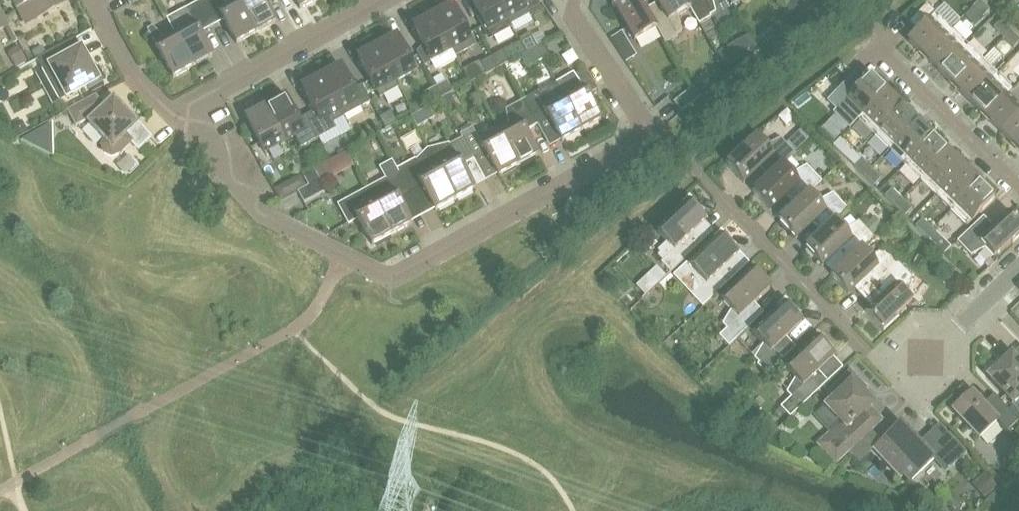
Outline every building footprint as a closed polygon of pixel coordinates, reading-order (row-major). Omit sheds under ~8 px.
[(25,25),(69,1),(68,0),(11,0),(25,25)] [(256,33),(239,0),(236,0),(227,4),(223,0),(202,0),(198,2),(212,27),(224,21),(237,44),(256,33)] [(256,33),(276,22),(264,0),(239,0),(256,33)] [(317,0),(295,0),(300,9),(317,0)] [(488,31),(508,20),(497,0),(471,0),(488,31)] [(508,20),(527,9),(522,0),(497,0),(508,20)] [(657,28),(649,14),(641,0),(621,0),(612,5),(614,8),(616,7),(635,41),(657,28)] [(649,14),(657,28),(666,44),(678,37),(677,35),(682,32),(678,16),(690,9),(691,9),(686,0),(656,0),(660,7),(649,14)] [(691,9),(690,9),(699,24),(711,17),(711,16),(716,13),(713,0),(686,0),(691,9)] [(785,5),(793,19),(806,11),(800,0),(794,0),(785,5)] [(980,0),(973,7),(983,17),(990,10),(980,0)] [(174,33),(193,67),(213,57),(200,34),(212,27),(198,2),(181,12),(184,28),(174,33)] [(924,57),(952,29),(927,5),(909,23),(918,31),(908,41),(924,57)] [(453,6),(433,16),(452,50),(456,57),(475,46),(472,40),(453,6)] [(9,26),(0,8),(0,31),(9,26)] [(457,60),(452,50),(433,16),(414,27),(433,61),(436,68),(441,69),(457,60)] [(994,28),(1004,37),(1011,30),(1001,21),(994,28)] [(174,78),(193,67),(174,33),(165,39),(153,27),(147,30),(174,78)] [(952,29),(924,57),(940,72),(967,44),(952,29)] [(1011,30),(1004,37),(1014,48),(1018,42),(1018,38),(1011,30)] [(612,39),(621,54),(631,47),(622,32),(612,39)] [(397,36),(378,47),(396,81),(416,70),(397,36)] [(538,47),(532,37),(531,36),(520,42),(526,53),(538,47)] [(93,69),(82,49),(75,52),(69,42),(37,59),(43,70),(50,66),(67,97),(88,86),(89,90),(104,82),(96,67),(93,69)] [(538,47),(526,53),(521,56),(527,67),(550,56),(543,44),(538,47)] [(940,72),(955,87),(982,59),(967,44),(940,72)] [(32,52),(36,59),(46,54),(42,46),(32,52)] [(399,87),(396,81),(378,47),(358,57),(380,98),(399,87)] [(19,48),(8,53),(17,68),(27,62),(19,48)] [(503,51),(492,57),(498,68),(509,62),(503,51)] [(498,68),(492,57),(480,63),(487,75),(498,68)] [(982,59),(955,87),(971,102),(998,74),(982,59)] [(319,73),(322,77),(344,117),(372,102),(362,85),(354,89),(341,67),(338,68),(335,64),(319,73)] [(344,117),(322,77),(319,73),(303,82),(306,86),(302,88),(315,111),(306,115),(319,138),(337,129),(334,123),(344,117)] [(568,76),(555,83),(582,131),(601,120),(582,85),(574,73),(568,76)] [(986,117),(1013,89),(998,74),(971,102),(986,117)] [(859,120),(886,92),(870,76),(861,86),(852,77),(829,101),(838,110),(843,104),(859,120)] [(448,81),(436,87),(442,99),(454,92),(448,81)] [(562,142),(582,131),(555,83),(524,100),(538,125),(550,119),(562,142)] [(442,99),(436,87),(425,94),(431,105),(442,99)] [(694,87),(674,102),(682,113),(702,97),(694,87)] [(1013,89),(986,117),(1001,132),(1018,114),(1018,105),(1009,95),(1014,90),(1013,89)] [(874,135),(901,107),(886,92),(859,120),(874,135)] [(96,95),(68,111),(76,126),(91,118),(93,121),(91,123),(106,139),(104,143),(103,147),(104,150),(106,153),(109,156),(113,156),(116,156),(119,154),(131,142),(139,150),(152,138),(139,124),(136,126),(136,125),(136,124),(124,112),(126,109),(119,102),(117,104),(114,101),(105,109),(102,106),(96,95)] [(441,100),(446,109),(455,103),(450,95),(441,100)] [(286,97),(266,108),(285,142),(295,136),(301,148),(319,138),(306,115),(298,120),(286,97)] [(499,131),(519,166),(538,155),(525,132),(538,125),(524,100),(506,110),(509,125),(499,131)] [(917,122),(901,107),(874,135),(890,150),(917,122)] [(265,153),(285,142),(266,108),(246,119),(265,153)] [(380,118),(386,129),(398,123),(392,112),(380,118)] [(1018,145),(1018,114),(1001,132),(1017,147),(1018,145)] [(905,165),(932,137),(917,122),(890,150),(905,165)] [(25,125),(18,123),(12,127),(17,137),(28,131),(25,125)] [(499,176),(519,166),(499,131),(480,141),(473,128),(460,135),(462,138),(474,160),(486,153),(499,176)] [(744,183),(760,168),(765,163),(774,174),(796,153),(781,138),(766,146),(758,137),(741,153),(739,151),(726,163),(744,183)] [(905,165),(920,180),(948,152),(932,137),(905,165)] [(462,167),(474,160),(462,138),(450,145),(427,149),(455,200),(475,190),(462,167)] [(840,138),(833,146),(849,161),(856,154),(840,138)] [(397,169),(399,172),(411,195),(423,188),(436,211),(455,200),(427,149),(416,160),(415,159),(397,169)] [(948,152),(920,180),(936,195),(963,168),(948,152)] [(791,191),(801,201),(822,181),(807,166),(793,174),(784,165),(796,154),(796,153),(774,174),(756,191),(754,190),(753,191),(770,210),(791,191)] [(871,169),(856,154),(849,161),(864,176),(871,169)] [(399,172),(397,169),(393,161),(379,168),(386,180),(369,189),(368,186),(366,187),(392,235),(412,224),(399,201),(411,195),(399,172)] [(309,186),(320,180),(314,168),(303,175),(309,186)] [(951,211),(979,183),(963,168),(936,195),(951,211)] [(881,179),(871,169),(864,176),(874,186),(881,179)] [(320,180),(309,186),(298,192),(304,203),(326,191),(320,180)] [(817,219),(827,229),(848,209),(833,193),(819,201),(810,192),(822,182),(822,181),(801,201),(782,219),(781,217),(779,219),(797,238),(817,219)] [(285,183),(274,189),(281,201),(292,195),(285,183)] [(979,183),(951,211),(967,226),(994,198),(979,183)] [(356,196),(362,206),(354,210),(373,246),(392,235),(366,187),(366,188),(367,190),(356,196)] [(892,189),(885,196),(895,206),(902,199),(892,189)] [(671,273),(696,249),(687,239),(706,221),(705,221),(709,217),(690,197),(677,208),(680,211),(658,232),(667,242),(659,256),(663,261),(661,263),(671,273)] [(902,199),(895,206),(905,216),(912,209),(902,199)] [(853,257),(874,237),(860,221),(845,229),(837,220),(848,209),(827,229),(808,247),(807,245),(805,247),(823,266),(843,247),(853,257)] [(992,226),(987,231),(979,222),(958,242),(971,256),(986,248),(994,257),(1011,241),(1013,243),(1018,237),(1018,223),(1008,211),(992,226)] [(874,217),(865,225),(874,235),(883,226),(874,217)] [(916,227),(926,237),(933,229),(923,219),(916,227)] [(926,237),(936,246),(944,254),(951,247),(933,229),(926,237)] [(673,275),(693,297),(703,307),(728,283),(719,273),(738,255),(741,252),(722,231),(709,242),(712,245),(690,266),(686,263),(673,275)] [(874,237),(853,257),(834,274),(833,273),(831,275),(849,294),(869,274),(878,283),(899,263),(886,249),(871,257),(863,248),(875,237),(874,237)] [(899,263),(878,283),(886,292),(866,311),(884,331),(897,318),(895,317),(912,301),(904,292),(913,277),(899,263)] [(729,347),(760,317),(751,307),(770,289),(773,285),(754,265),(741,276),(744,279),(722,300),(731,310),(723,325),(727,329),(720,336),(729,347)] [(657,267),(650,274),(659,284),(666,277),(657,267)] [(783,341),(787,338),(802,323),(801,323),(805,319),(786,299),(774,310),(776,313),(754,334),(763,344),(755,358),(759,363),(758,365),(767,375),(792,351),(783,341)] [(791,417),(825,385),(815,375),(834,357),(837,354),(818,333),(806,345),(808,347),(786,368),(795,379),(787,393),(791,397),(781,407),(791,417)] [(1009,358),(1007,355),(989,373),(991,375),(989,377),(1014,403),(1018,398),(1018,349),(1009,358)] [(873,405),(872,404),(863,394),(867,389),(851,372),(828,394),(834,400),(816,416),(830,431),(816,444),(835,465),(877,426),(864,413),(873,405)] [(987,408),(972,393),(953,411),(979,438),(997,421),(1007,431),(1018,420),(1000,401),(992,408),(987,408)] [(901,425),(874,450),(901,478),(904,475),(910,482),(934,461),(945,473),(967,453),(945,429),(924,449),(901,425)] [(1007,470),(998,477),(1005,485),(1013,477),(1007,470)] [(985,473),(975,482),(988,497),(998,487),(985,473)]
